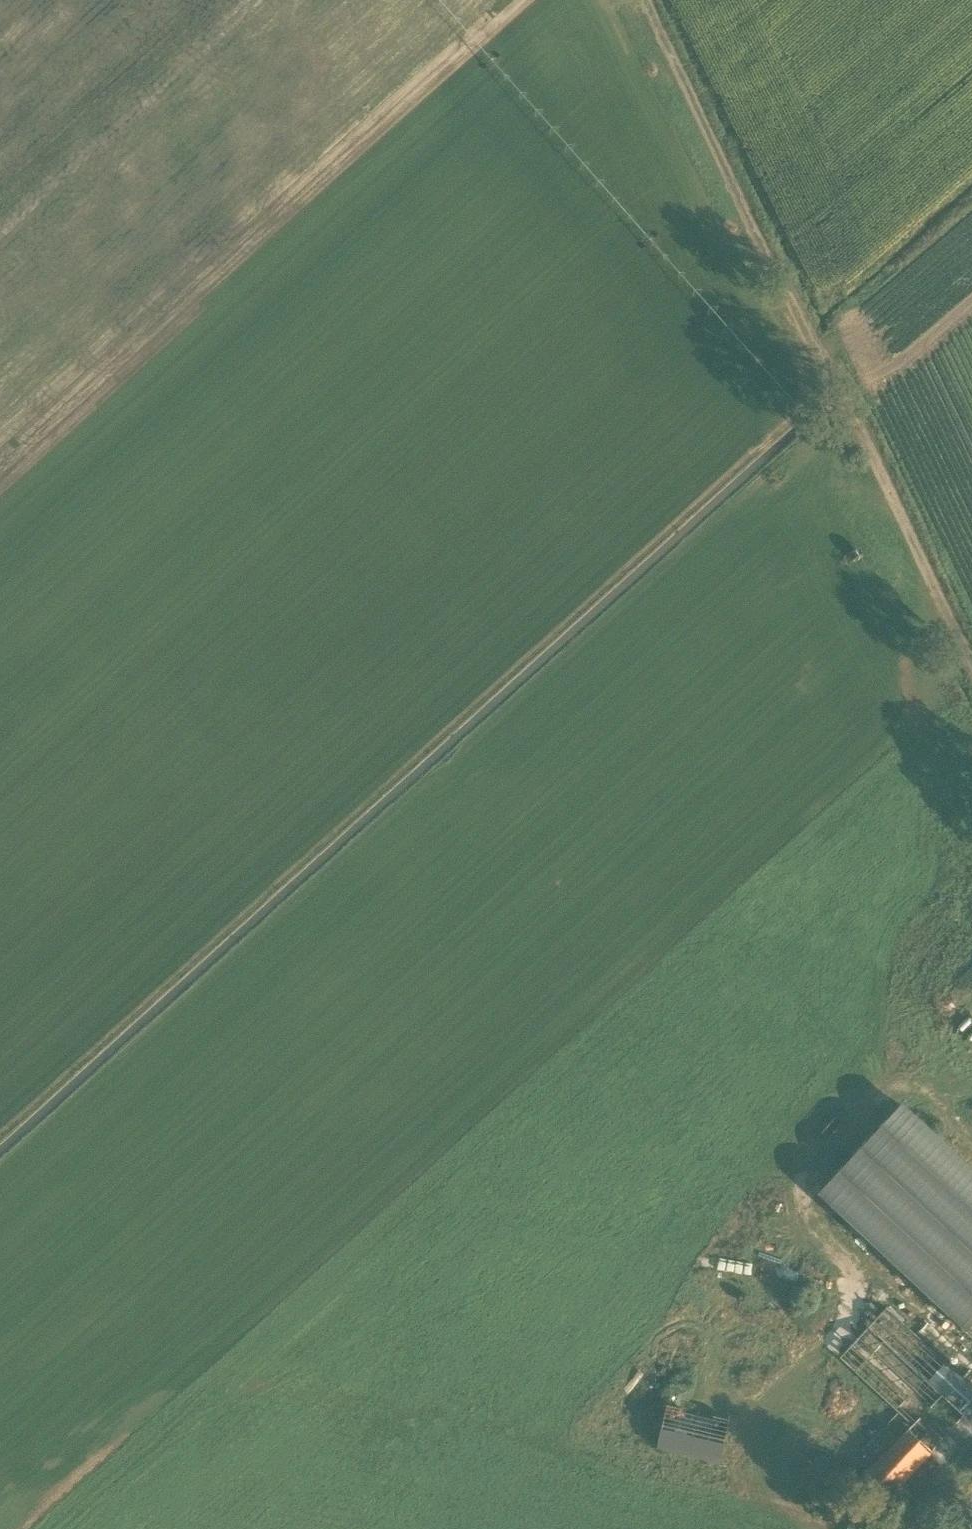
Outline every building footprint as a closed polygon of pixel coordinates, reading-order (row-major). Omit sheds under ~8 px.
[(950,1322),(971,1299),(971,1174),(904,1109),(819,1198),(950,1322)] [(964,1416),(960,1412),(971,1400),(971,1388),(888,1308),(838,1359),(897,1414),(860,1452),(873,1465),(864,1475),(889,1498),(964,1416)] [(719,1462),(724,1443),(729,1420),(684,1409),(667,1405),(657,1447),(719,1462)] [(825,1468),(832,1454),(809,1443),(803,1458),(825,1468)]
